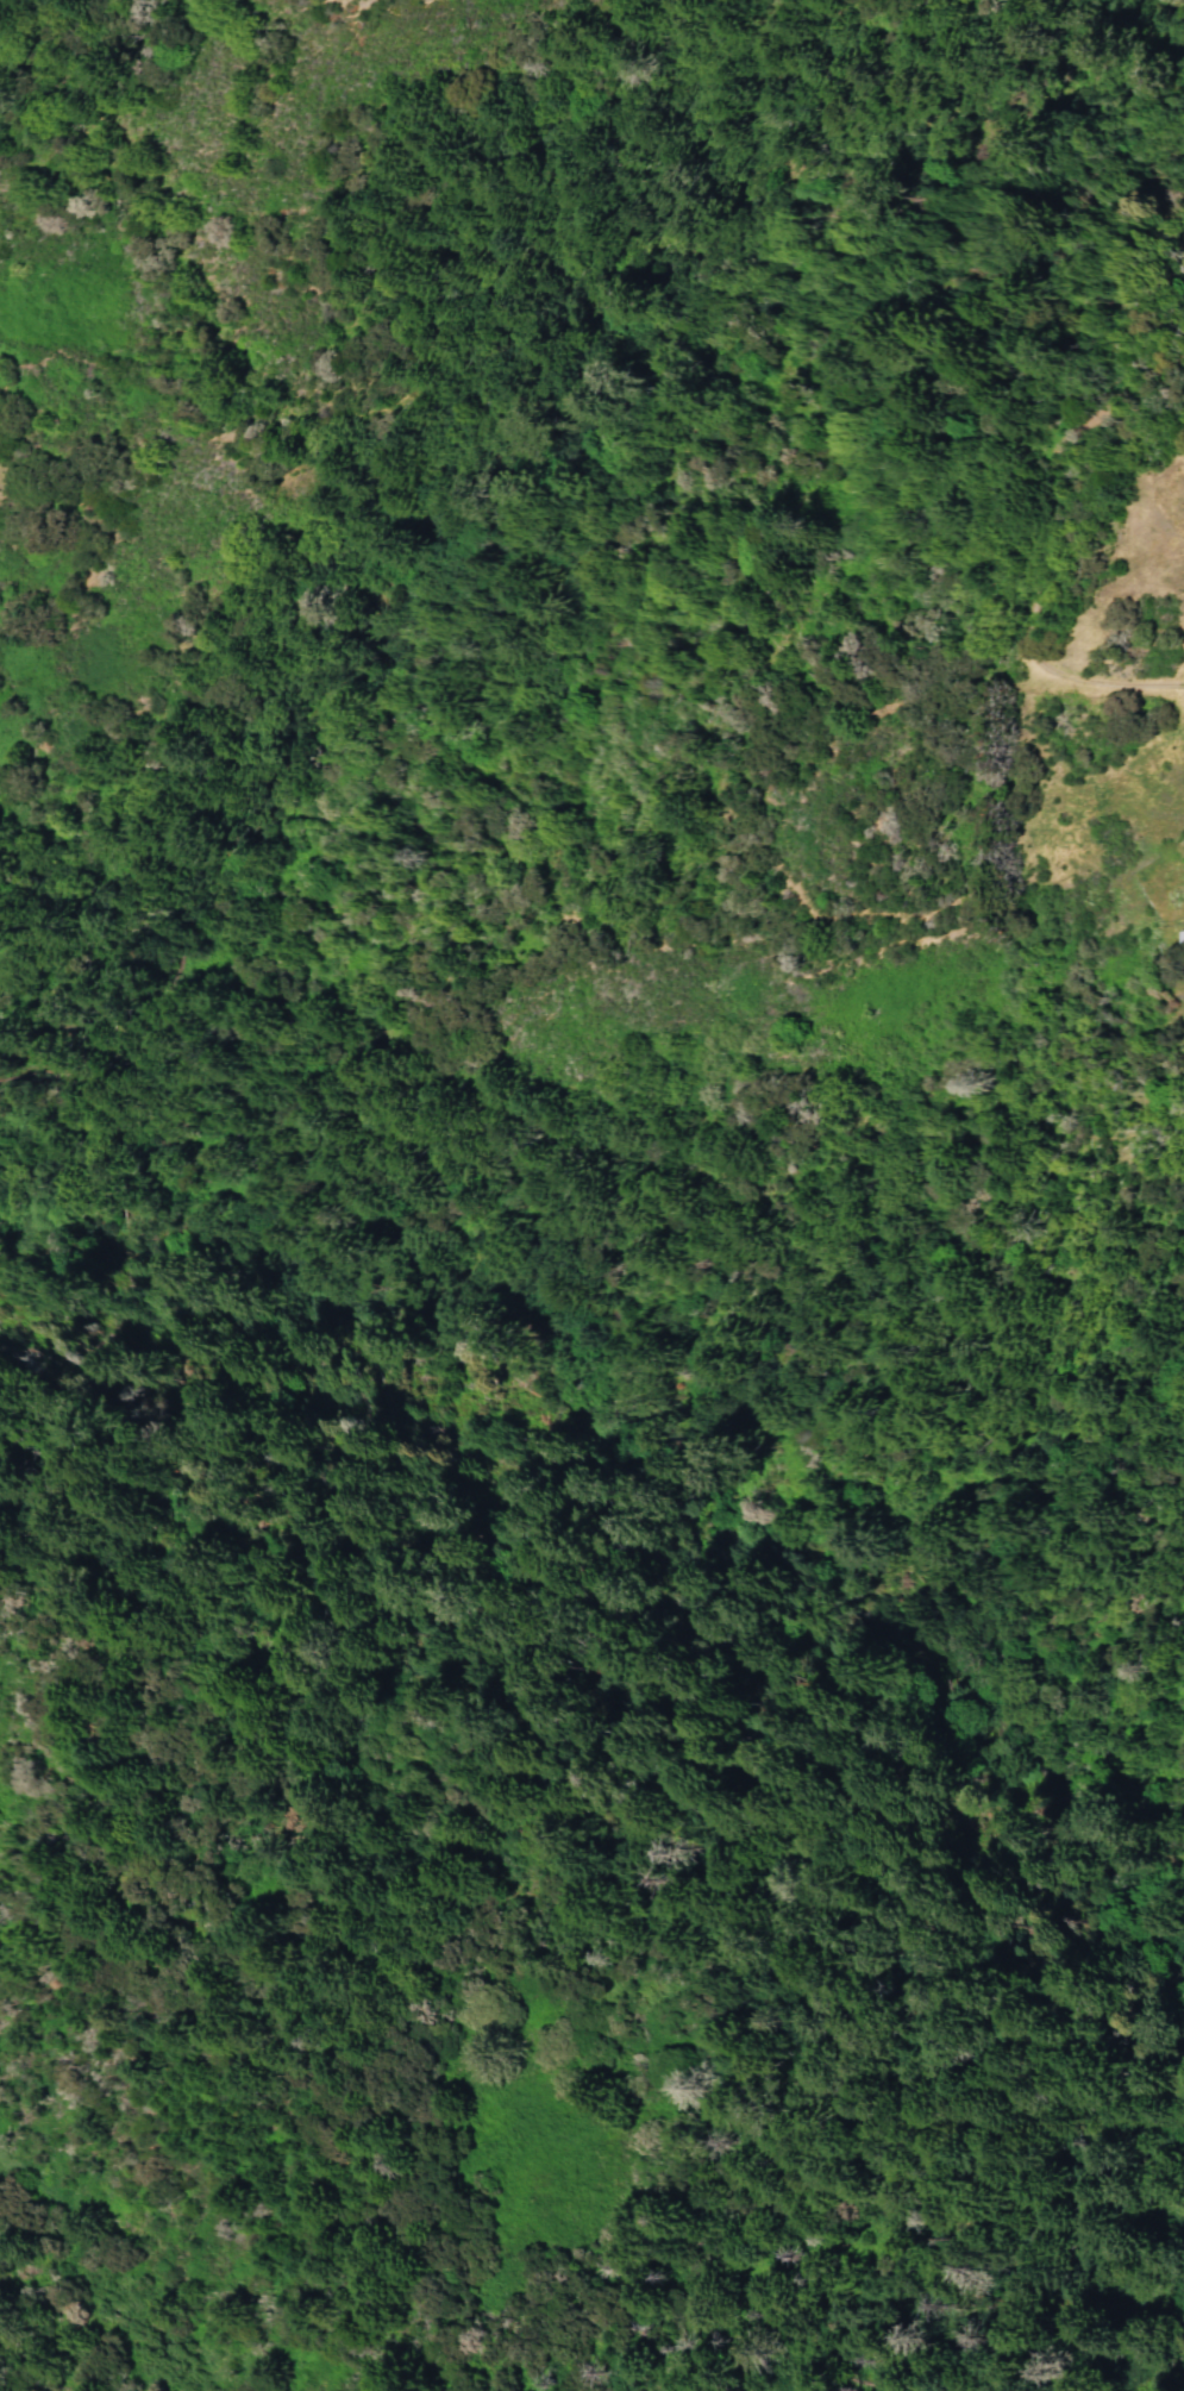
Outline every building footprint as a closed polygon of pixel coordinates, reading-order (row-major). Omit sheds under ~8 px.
[(1176,931),(1177,945),(1183,944),(1183,930),(1176,931)]
